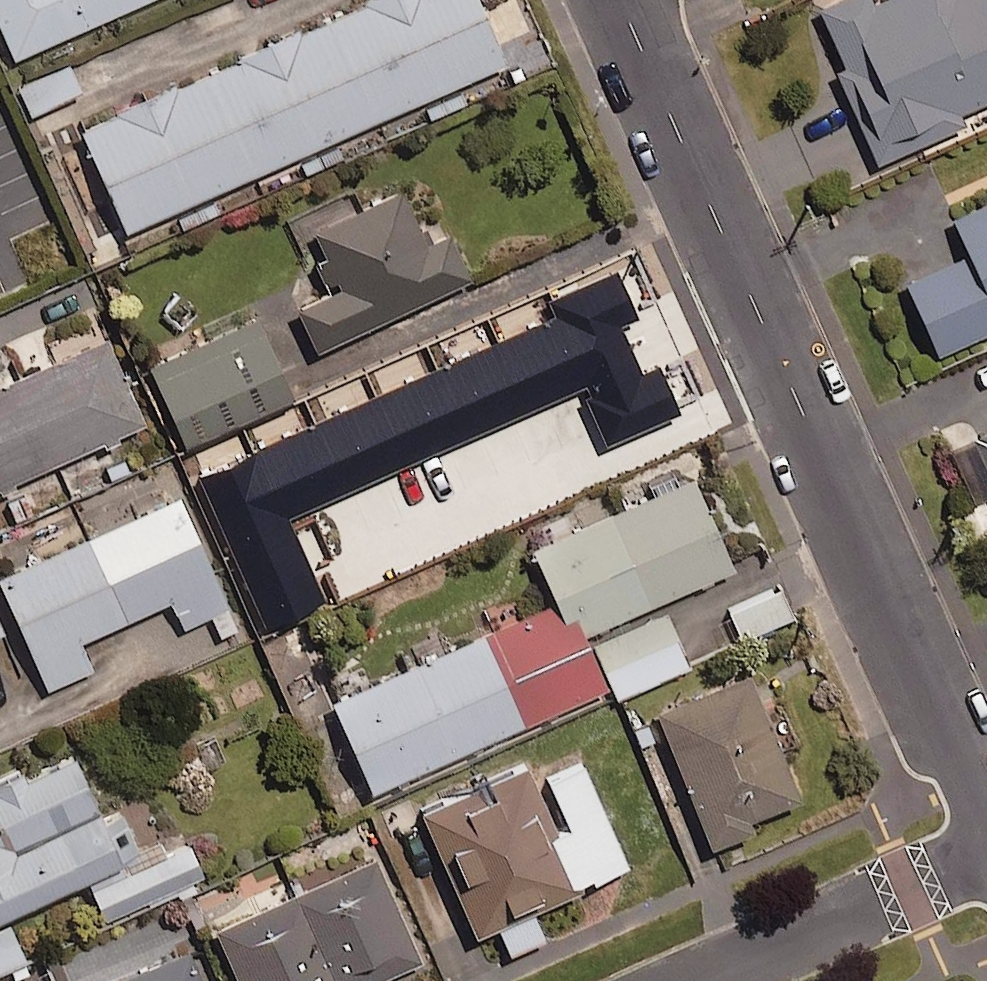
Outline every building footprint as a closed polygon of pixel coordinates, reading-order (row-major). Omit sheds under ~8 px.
[(12,49),(126,0),(0,0),(0,22),(12,49)] [(481,0),(357,0),(78,123),(122,224),(506,55),(481,0)] [(817,4),(874,153),(962,119),(956,104),(986,93),(986,0),(828,0),(817,4)] [(398,182),(310,223),(337,279),(293,299),(314,344),(469,271),(446,224),(423,235),(398,182)] [(952,212),(968,248),(904,277),(935,347),(986,324),(986,196),(952,212)] [(255,311),(147,359),(183,440),(291,392),(255,311)] [(0,376),(0,481),(143,417),(104,330),(0,376)] [(404,368),(336,398),(385,511),(424,495),(438,527),(563,473),(505,339),(456,360),(459,366),(412,387),(404,368)] [(970,429),(986,468),(986,422),(970,429)] [(733,561),(691,469),(534,539),(558,591),(576,631),(733,561)] [(0,566),(0,584),(31,654),(215,573),(178,488),(0,566)] [(335,586),(311,530),(239,560),(263,616),(335,586)] [(599,683),(576,631),(558,591),(328,692),(369,785),(599,683)] [(664,606),(590,638),(614,693),(688,660),(664,606)] [(748,665),(654,702),(710,839),(752,822),(748,811),(799,791),(748,665)] [(0,776),(0,906),(120,851),(71,744),(0,776)] [(521,752),(412,798),(468,929),(493,918),(505,945),(544,929),(532,899),(627,859),(580,751),(529,773),(521,752)] [(185,834),(88,880),(103,913),(201,869),(185,834)] [(214,922),(240,980),(363,980),(419,956),(373,852),(214,922)] [(7,919),(0,922),(0,964),(23,954),(7,919)] [(97,980),(202,980),(187,944),(97,980)]
